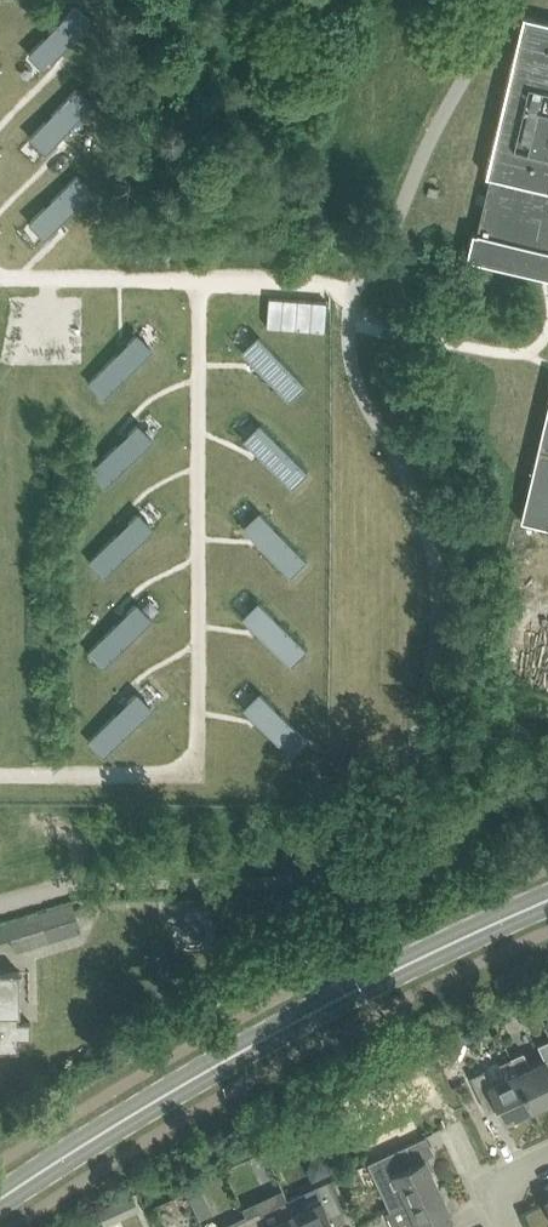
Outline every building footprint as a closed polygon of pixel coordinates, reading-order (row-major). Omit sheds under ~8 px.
[(547,273),(547,17),(521,11),(477,228),(471,227),(465,256),(547,273)] [(521,518),(547,524),(547,383),(521,518)] [(0,924),(0,940),(10,937),(14,951),(49,941),(41,911),(0,924)] [(19,1050),(19,1037),(32,1037),(31,1021),(19,1021),(19,1012),(20,1012),(20,970),(0,970),(0,1050),(19,1050)] [(455,1062),(463,1042),(453,1037),(446,1053),(445,1057),(449,1062),(454,1060),(455,1062)] [(514,1056),(536,1104),(547,1098),(547,1040),(541,1043),(547,1058),(533,1065),(526,1050),(514,1056)] [(536,1104),(514,1056),(501,1062),(500,1061),(484,1069),(483,1068),(471,1074),(485,1106),(498,1100),(506,1118),(536,1104)] [(385,1197),(391,1208),(387,1210),(387,1211),(439,1186),(426,1156),(415,1161),(409,1149),(380,1163),(394,1193),(385,1197)] [(304,1226),(336,1226),(335,1225),(347,1220),(343,1209),(328,1178),(290,1196),(304,1226)] [(186,1189),(187,1190),(194,1204),(207,1197),(200,1183),(186,1189)] [(442,1219),(452,1214),(439,1186),(387,1211),(394,1226),(446,1226),(442,1219)] [(123,1196),(130,1212),(143,1206),(136,1190),(123,1196)] [(290,1196),(277,1202),(281,1211),(266,1218),(262,1209),(250,1215),(255,1226),(304,1226),(290,1196)] [(250,1215),(248,1216),(246,1213),(217,1226),(255,1226),(250,1215)]
